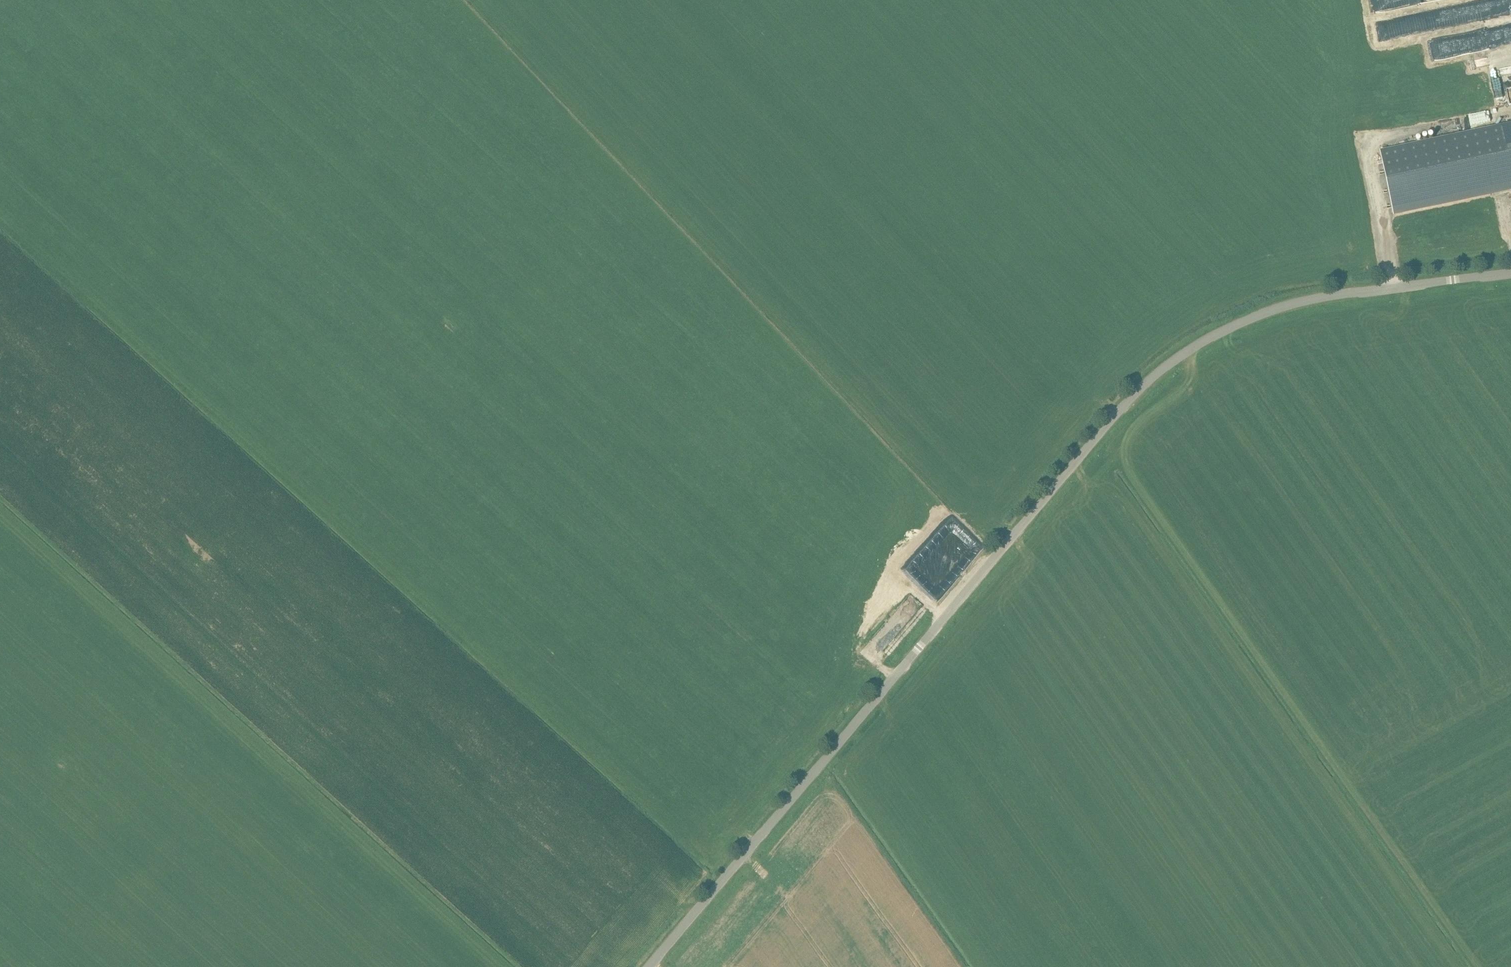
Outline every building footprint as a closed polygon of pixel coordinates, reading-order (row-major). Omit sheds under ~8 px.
[(1402,20),(1405,35),(1438,28),(1435,13),(1402,20)] [(1490,30),(1428,40),(1430,58),(1493,48),(1490,30)] [(1381,152),(1394,213),(1510,188),(1510,124),(1381,152)]
